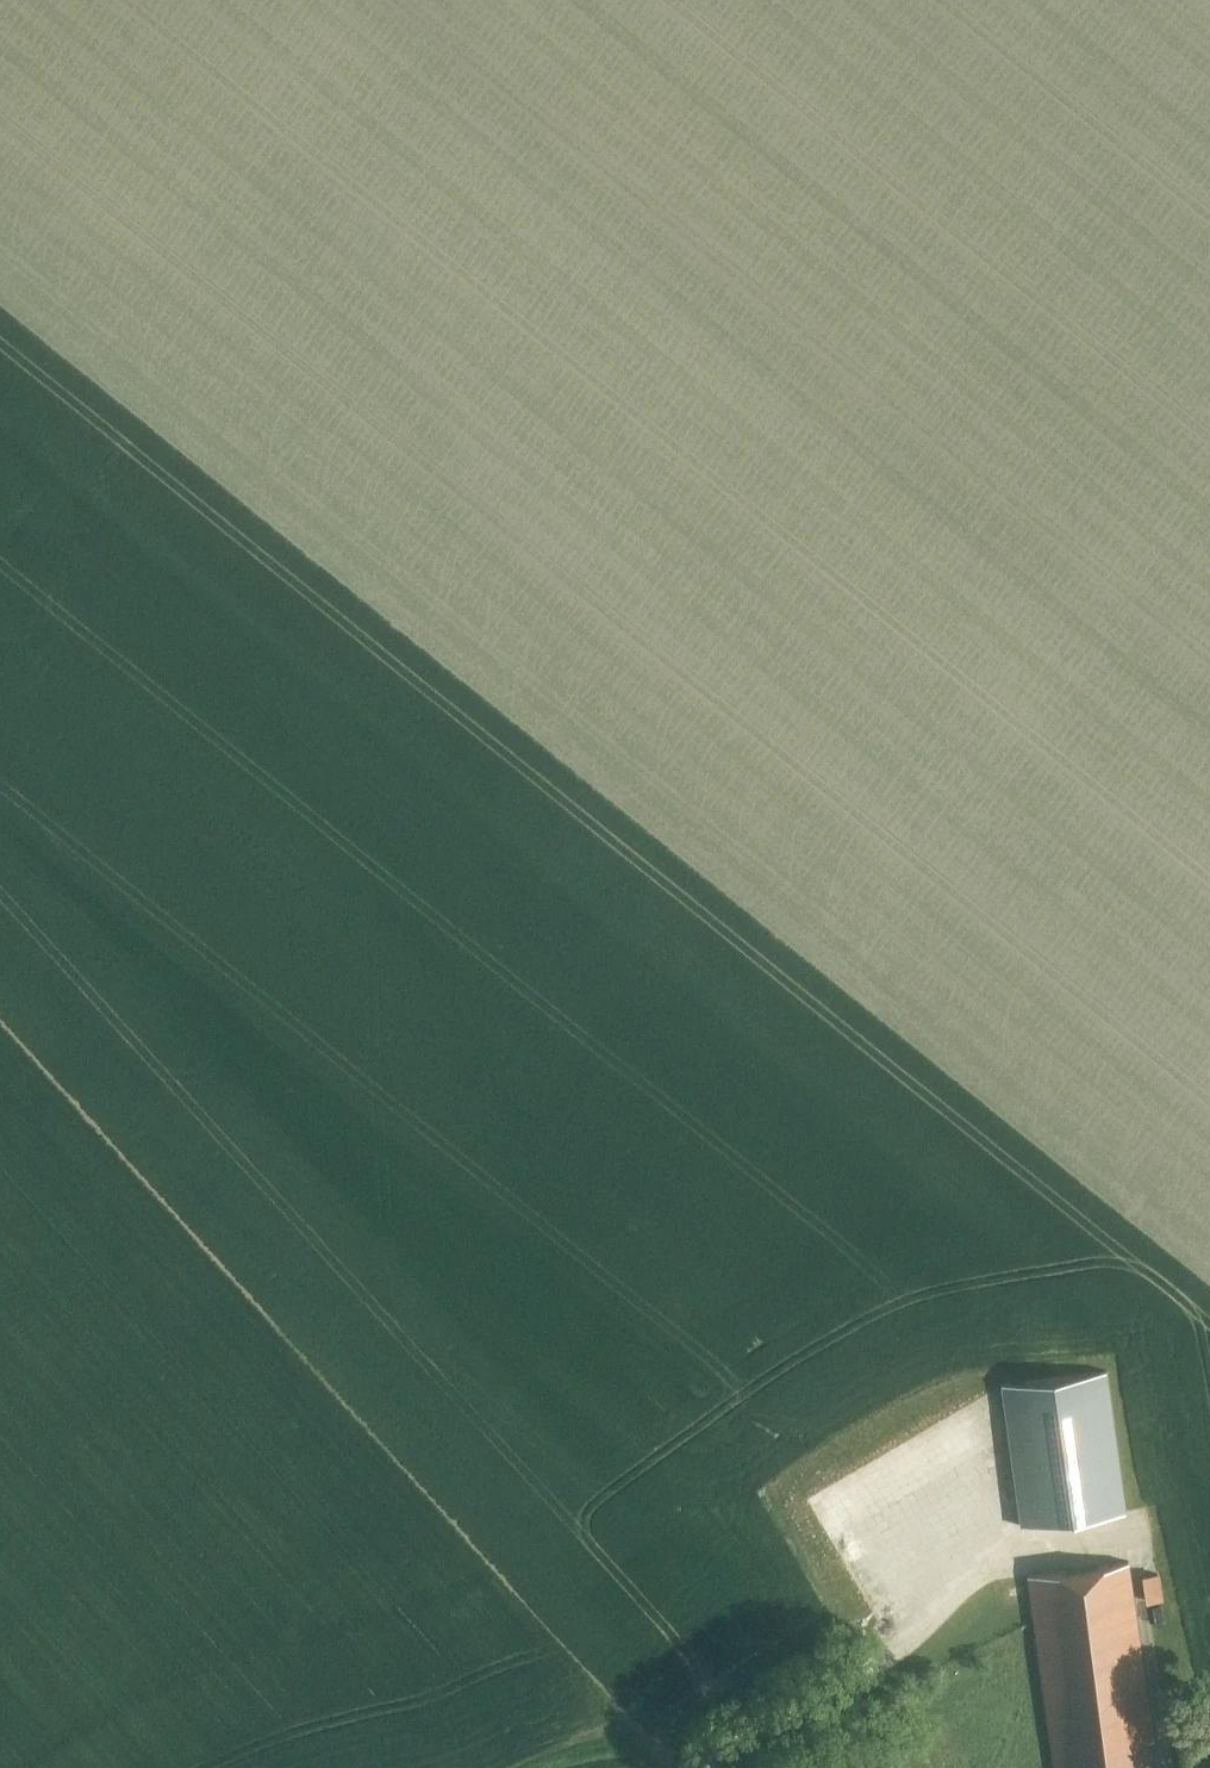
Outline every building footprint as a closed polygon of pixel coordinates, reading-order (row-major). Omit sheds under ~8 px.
[(1022,1527),(1126,1512),(1106,1370),(1002,1385),(1022,1527)] [(1147,1740),(1153,1740),(1128,1561),(1029,1576),(1056,1767),(1151,1767),(1147,1740)] [(1159,1572),(1144,1575),(1148,1599),(1162,1597),(1159,1572)]
